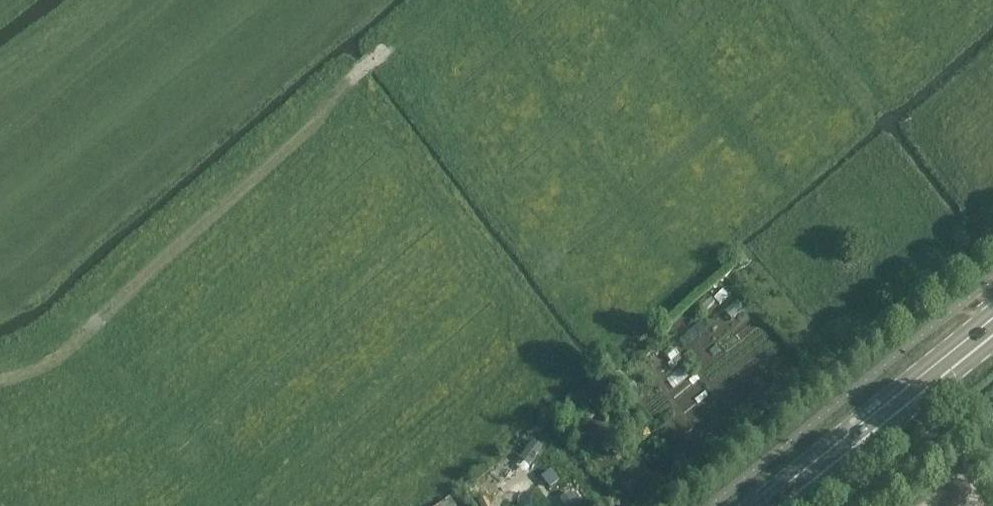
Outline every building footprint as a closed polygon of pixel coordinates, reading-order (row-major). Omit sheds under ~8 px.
[(545,450),(535,438),(486,478),(495,489),(545,450)] [(550,470),(541,477),(550,488),(559,481),(550,470)] [(560,500),(565,505),(579,505),(580,505),(570,492),(560,500)]
